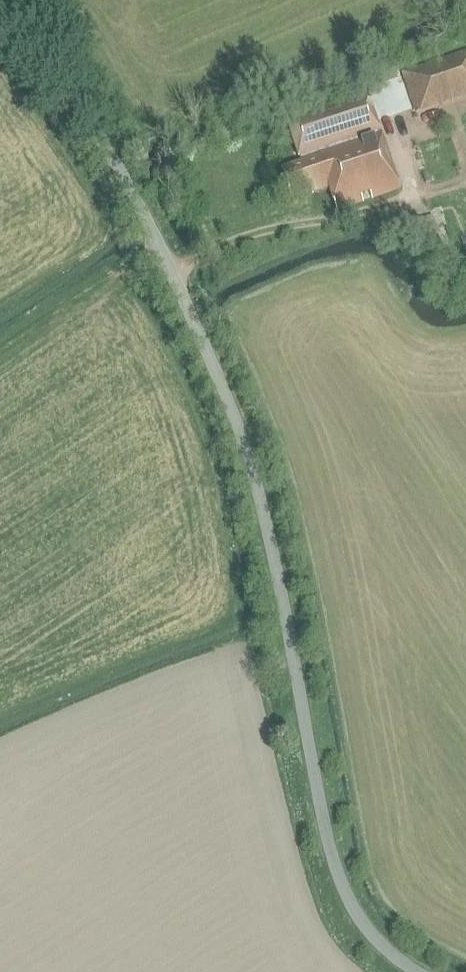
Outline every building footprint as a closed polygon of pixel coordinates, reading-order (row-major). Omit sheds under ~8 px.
[(408,73),(420,107),(465,91),(465,53),(408,73)] [(338,207),(395,188),(364,96),(288,121),(303,166),(284,172),(292,196),(316,188),(317,192),(331,188),(338,207)]
